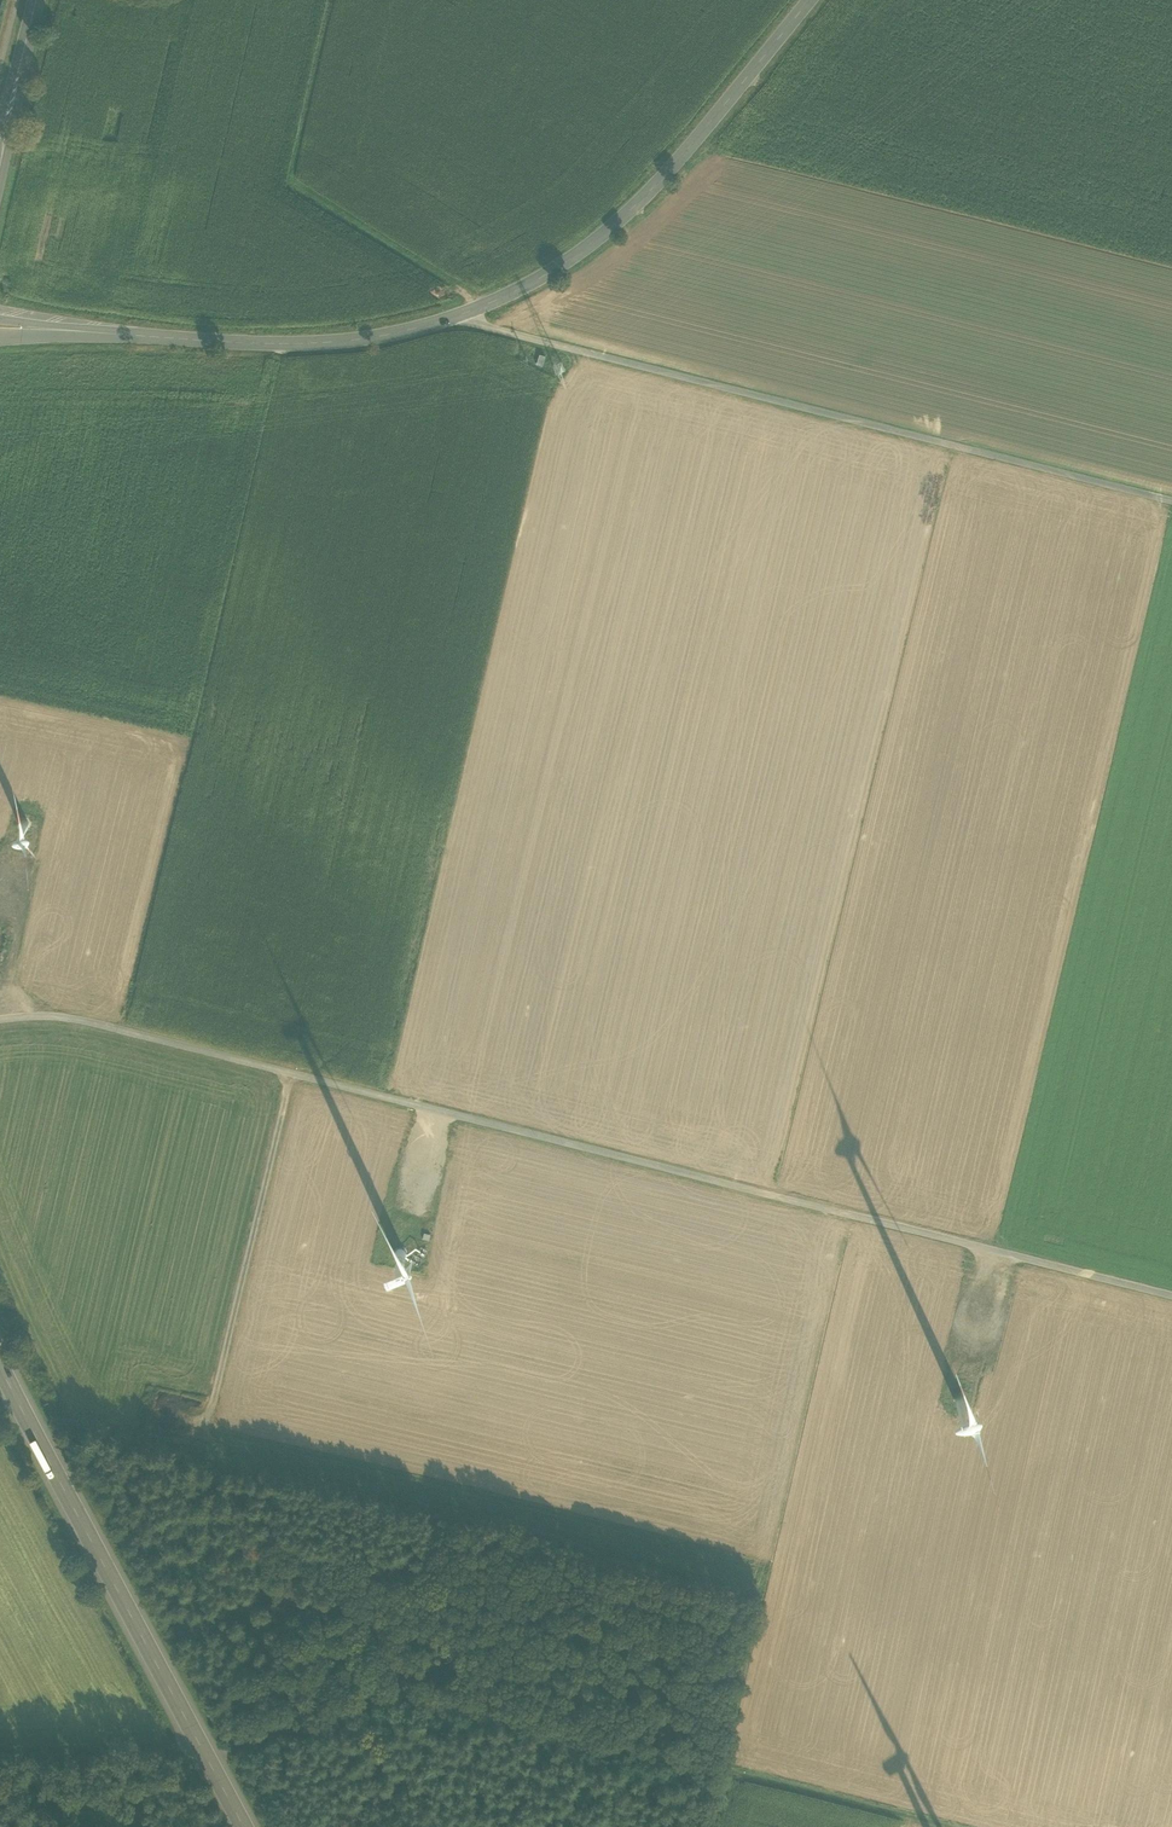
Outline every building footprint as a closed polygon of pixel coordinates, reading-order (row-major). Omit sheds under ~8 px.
[(546,356),(539,354),(536,365),(543,367),(546,356)]
